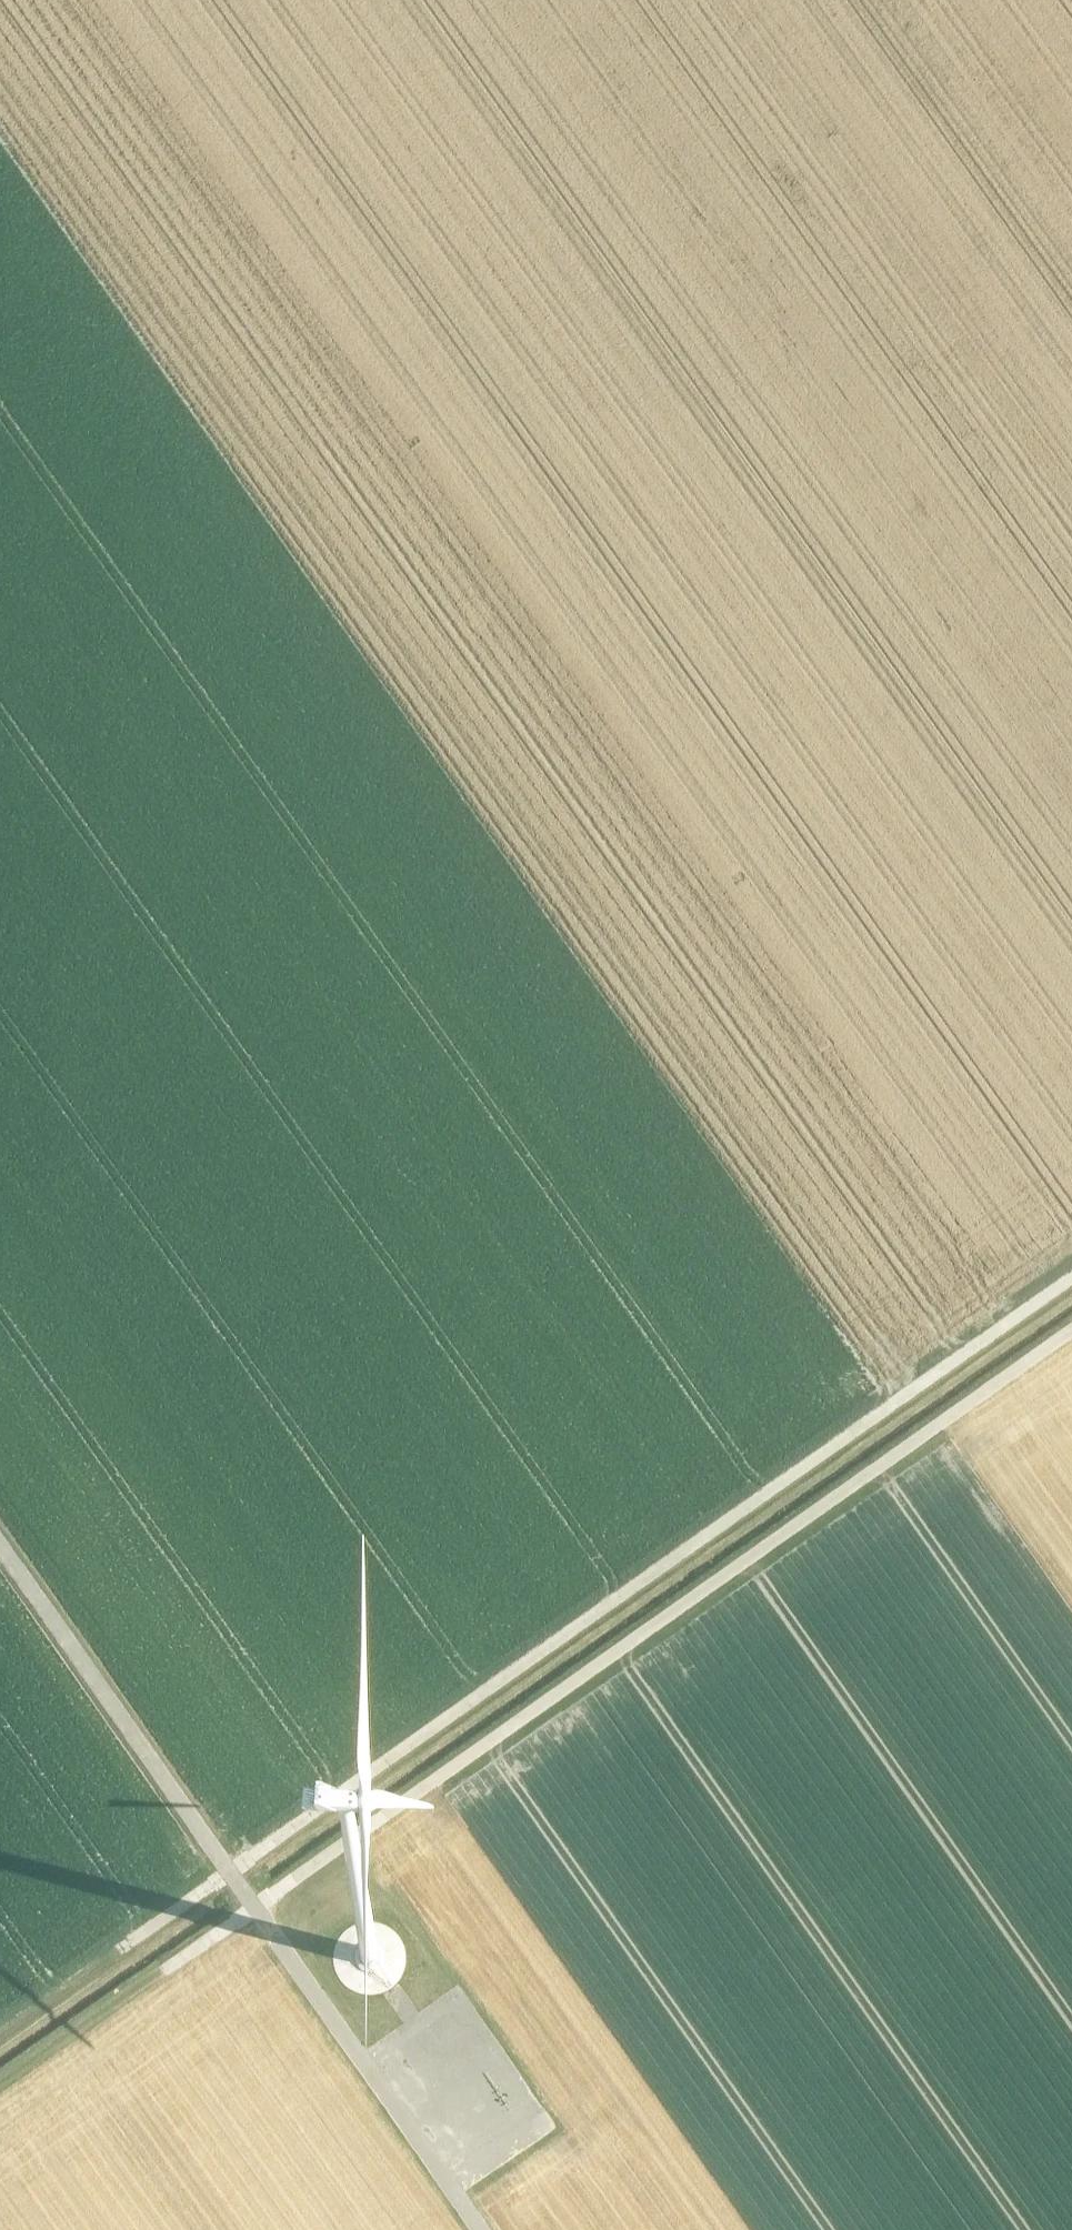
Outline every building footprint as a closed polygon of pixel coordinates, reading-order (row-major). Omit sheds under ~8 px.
[(359,1953),(358,1955),(358,1957),(359,1959),(359,1961),(360,1962),(362,1963),(363,1965),(365,1965),(367,1966),(369,1966),(370,1966),(372,1965),(374,1964),(375,1963),(376,1962),(377,1960),(378,1958),(378,1957),(378,1955),(378,1953),(377,1951),(376,1950),(375,1948),(374,1947),(372,1947),(370,1946),(368,1946),(366,1946),(364,1947),(363,1948),(361,1949),(360,1950),(359,1952),(359,1953)]
